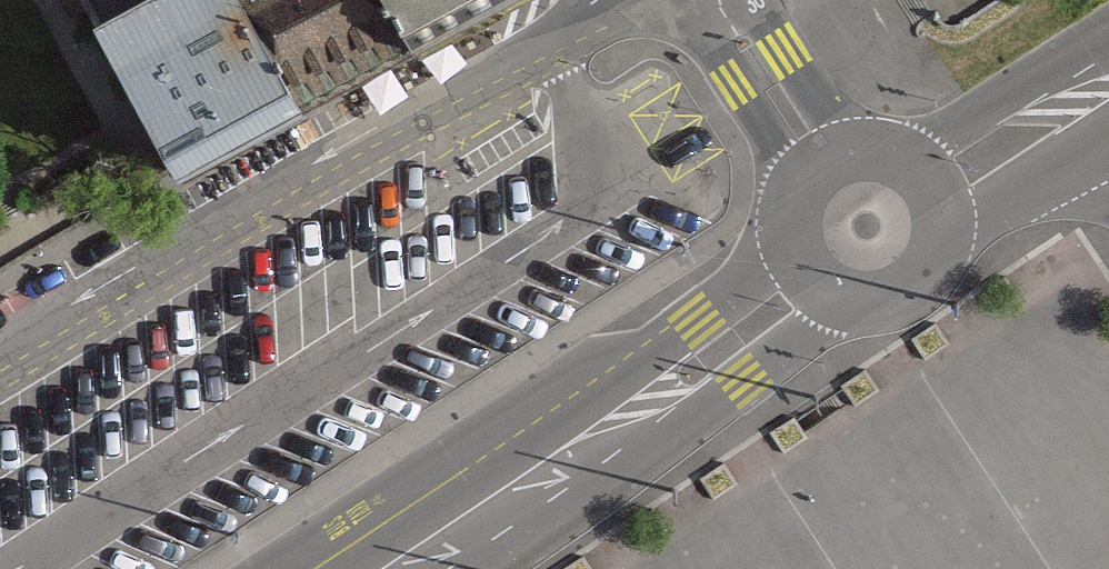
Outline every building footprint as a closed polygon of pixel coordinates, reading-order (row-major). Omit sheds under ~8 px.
[(176,169),(301,102),(246,0),(81,0),(176,169)] [(301,102),(415,42),(392,0),(246,0),(301,102)] [(415,42),(494,0),(392,0),(415,42)]
